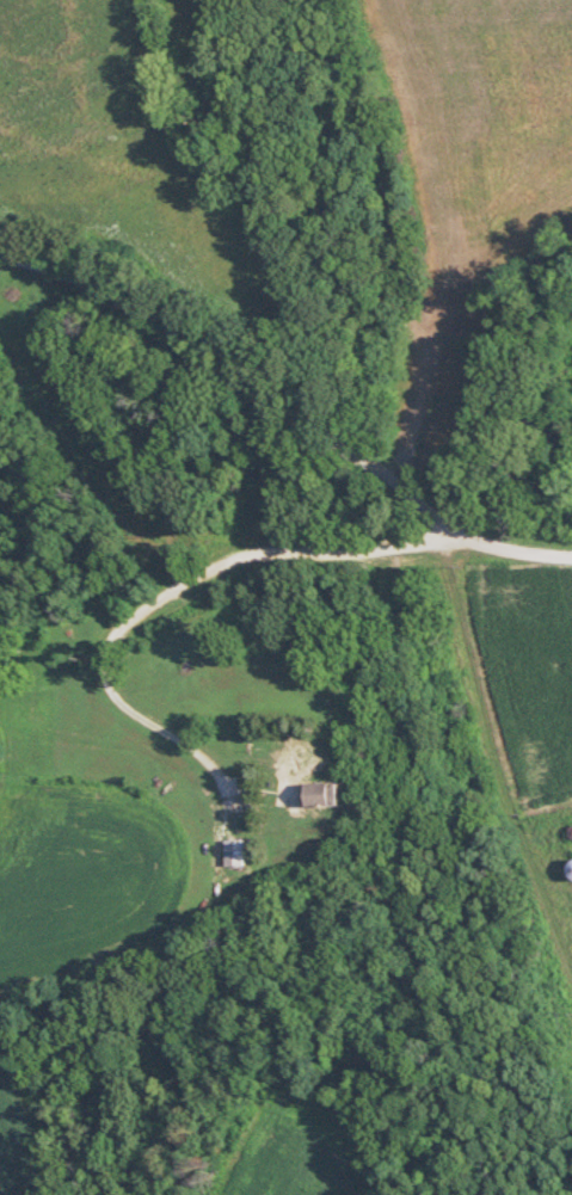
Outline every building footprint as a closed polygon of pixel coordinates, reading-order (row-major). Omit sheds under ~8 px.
[(333,781),(299,780),(299,802),(333,803),(333,781)]
